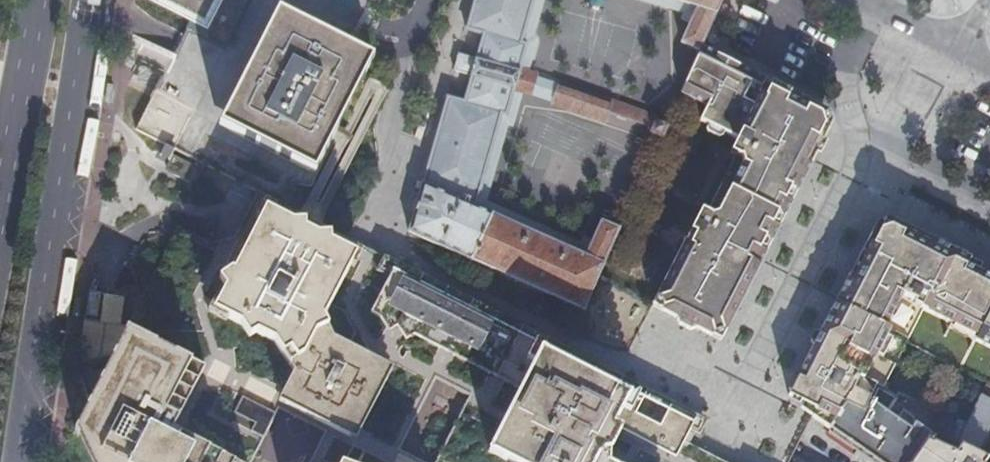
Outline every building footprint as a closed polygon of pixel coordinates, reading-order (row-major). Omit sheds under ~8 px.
[(269,197),(284,205),(304,168),(280,156),(227,128),(252,81),(286,16),(316,31),(361,55),(374,29),(389,0),(160,0),(191,16),(185,29),(177,44),(171,54),(154,88),(152,91),(151,93),(133,128),(158,140),(200,162),(256,191),(257,191),(269,197)] [(464,29),(480,34),(473,57),(457,53),(452,70),(468,74),(461,100),(445,95),(407,230),(582,309),(596,278),(619,228),(600,219),(584,255),(474,205),(499,114),(504,116),(512,87),(529,92),(533,75),(518,70),(524,44),(520,42),(532,0),(472,0),(464,29)] [(700,46),(704,37),(721,0),(669,0),(695,8),(680,42),(698,51),(700,46)] [(227,128),(280,156),(304,168),(331,114),(357,64),(361,55),(316,31),(286,16),(252,81),(227,128)] [(741,66),(700,46),(698,51),(679,91),(705,105),(698,119),(737,138),(730,152),(735,154),(705,212),(700,210),(651,306),(695,328),(720,341),(828,127),(822,107),(741,66)] [(557,85),(609,105),(611,98),(559,80),(557,85)] [(604,117),(553,98),(551,104),(602,122),(604,117)] [(611,98),(609,105),(607,109),(640,121),(644,110),(611,98)] [(660,135),(664,126),(657,123),(653,133),(660,135)] [(189,183),(200,162),(158,140),(155,144),(148,146),(145,147),(144,150),(143,152),(145,156),(149,158),(160,156),(169,161),(165,170),(189,183)] [(677,449),(674,447),(679,437),(684,427),(667,419),(643,406),(469,314),(363,260),(341,248),(265,211),(263,214),(252,235),(221,244),(204,276),(195,271),(184,292),(165,282),(151,310),(170,320),(167,326),(147,316),(141,298),(125,329),(112,355),(77,366),(86,404),(73,430),(90,461),(701,461),(677,449)] [(881,223),(866,253),(861,250),(788,397),(816,411),(813,418),(829,429),(843,405),(864,411),(876,385),(883,389),(906,343),(987,383),(989,384),(989,277),(979,272),(982,264),(962,254),(928,236),(894,219),(881,223)] [(866,253),(881,223),(874,226),(861,250),(866,253)] [(204,276),(221,244),(215,246),(209,243),(195,271),(204,276)] [(184,292),(195,271),(163,254),(141,298),(147,316),(167,326),(170,320),(151,310),(165,282),(184,292)] [(98,324),(117,327),(121,298),(103,296),(98,324)] [(84,321),(77,366),(112,355),(125,329),(117,327),(98,324),(84,321)] [(989,425),(989,384),(987,383),(968,420),(957,442),(977,450),(983,438),(989,425)] [(894,400),(896,397),(896,396),(883,389),(876,385),(864,411),(843,405),(829,429),(877,461),(909,461),(928,434),(913,423),(911,416),(901,409),(895,419),(886,413),(894,400)] [(903,405),(907,398),(898,393),(897,393),(896,396),(896,397),(894,400),(903,405)] [(957,442),(968,420),(958,415),(947,438),(957,442)] [(909,461),(989,461),(989,443),(983,438),(977,450),(957,442),(947,438),(930,432),(928,434),(909,461)]
